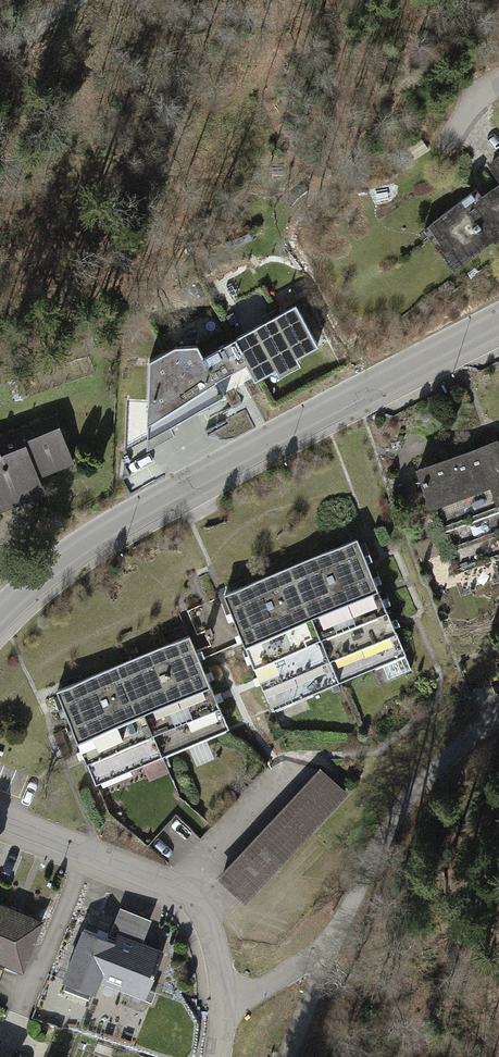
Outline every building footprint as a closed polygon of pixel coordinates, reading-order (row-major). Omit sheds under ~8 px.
[(431,230),(464,271),(498,243),(498,189),(474,209),(468,201),(431,230)] [(173,347),(150,359),(148,437),(316,346),(296,306),(205,357),(198,347),(173,347)] [(0,440),(0,514),(52,491),(46,478),(80,463),(58,415),(0,440)] [(491,446),(416,471),(420,485),(495,460),(491,446)] [(420,485),(426,503),(498,479),(498,459),(495,460),(420,485)] [(426,503),(432,522),(498,501),(498,479),(426,503)] [(432,522),(440,547),(498,528),(498,501),(432,522)] [(440,547),(447,570),(498,553),(498,528),(440,547)] [(350,539),(220,596),(270,711),(400,654),(350,539)] [(196,635),(66,690),(105,782),(236,727),(196,635)] [(322,768),(217,878),(244,904),(349,794),(322,768)] [(0,903),(0,958),(30,969),(48,921),(0,903)] [(113,937),(88,927),(68,981),(104,994),(108,982),(155,1000),(172,954),(147,945),(156,919),(124,907),(113,937)]
